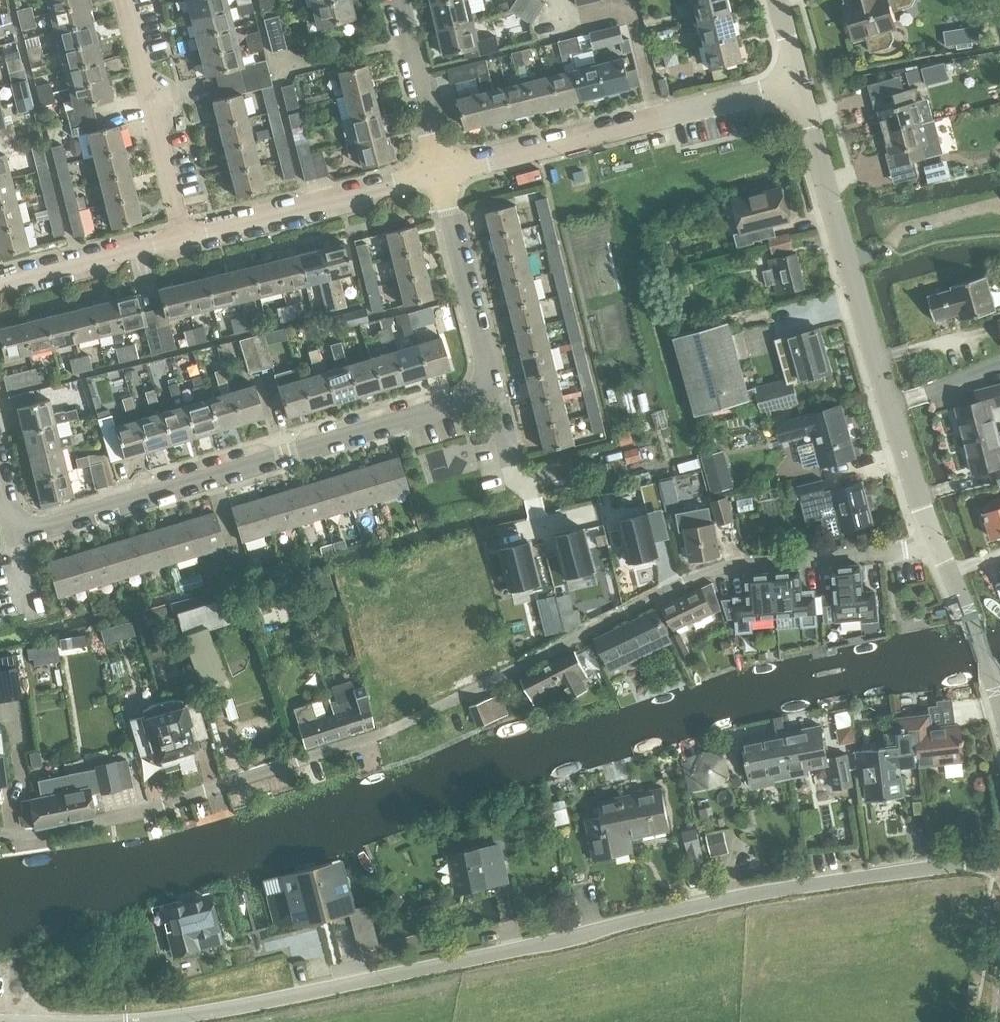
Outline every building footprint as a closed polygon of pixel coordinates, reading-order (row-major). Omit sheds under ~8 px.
[(49,11),(89,1),(89,0),(46,0),(49,11)] [(226,0),(185,0),(188,10),(184,11),(186,18),(228,7),(226,0)] [(274,0),(258,0),(261,10),(275,6),(274,0)] [(354,0),(334,0),(311,6),(317,26),(354,17),(351,4),(355,3),(354,0)] [(432,3),(438,28),(474,19),(469,0),(443,0),(432,3)] [(539,12),(519,0),(515,0),(509,9),(532,23),(539,12)] [(539,12),(546,2),(543,0),(519,0),(539,12)] [(699,19),(731,12),(728,0),(694,0),(699,19)] [(846,6),(854,37),(866,33),(871,50),(889,45),(893,38),(890,26),(895,25),(890,10),(898,8),(911,4),(913,0),(849,0),(850,5),(846,6)] [(89,1),(49,11),(54,30),(91,21),(88,8),(91,7),(89,1)] [(254,11),(251,2),(237,5),(239,15),(254,11)] [(16,9),(18,19),(33,16),(30,6),(16,9)] [(194,36),(232,26),(228,7),(186,18),(187,25),(191,24),(194,36)] [(10,21),(8,12),(0,14),(0,24),(10,21)] [(731,12),(699,19),(702,31),(705,43),(736,35),(734,24),(731,12)] [(271,52),(286,48),(278,15),(263,18),(271,52)] [(36,26),(33,16),(18,19),(21,29),(36,26)] [(474,19),(438,28),(444,53),(465,48),(467,56),(498,49),(495,35),(479,39),(474,19)] [(10,21),(0,24),(0,35),(13,31),(10,21)] [(91,21),(54,30),(59,50),(100,39),(98,33),(94,34),(91,21)] [(594,46),(623,39),(619,25),(590,32),(594,46)] [(237,45),(232,26),(194,36),(197,48),(193,49),(195,56),(237,45)] [(976,26),(945,31),(947,45),(979,40),(976,26)] [(243,34),(246,43),(261,40),(258,30),(243,34)] [(578,35),(568,38),(572,52),(581,50),(578,35)] [(736,35),(705,43),(711,68),(714,79),(730,75),(727,64),(742,60),(736,35)] [(568,38),(558,40),(562,55),(572,52),(568,38)] [(100,39),(59,50),(64,69),(101,59),(98,47),(102,46),(100,39)] [(263,49),(261,40),(246,43),(248,53),(263,49)] [(25,47),(28,57),(42,54),(40,43),(25,47)] [(201,62),(204,75),(215,72),(242,65),(237,45),(195,56),(197,63),(201,62)] [(531,47),(522,49),(525,64),(535,61),(531,47)] [(3,53),(6,63),(20,59),(17,49),(3,53)] [(515,66),(525,64),(522,49),(512,52),(515,66)] [(566,71),(553,74),(560,104),(584,98),(576,68),(574,63),(572,52),(562,55),(564,66),(566,71)] [(45,64),(42,54),(28,57),(30,68),(45,64)] [(623,57),(600,62),(607,92),(631,87),(640,84),(636,68),(627,70),(623,57)] [(486,58),(475,61),(479,76),(489,73),(486,58)] [(23,69),(20,59),(6,63),(8,73),(23,69)] [(64,69),(56,71),(59,80),(66,78),(68,88),(111,77),(109,70),(104,72),(101,59),(64,69)] [(215,72),(218,85),(268,72),(265,59),(242,65),(215,72)] [(475,61),(448,68),(451,82),(479,76),(475,61)] [(600,62),(576,68),(584,98),(607,92),(600,62)] [(922,67),(926,83),(948,78),(944,62),(922,67)] [(366,64),(337,72),(343,95),(372,88),(366,64)] [(918,67),(906,70),(909,82),(921,79),(918,67)] [(218,85),(222,98),(240,93),(260,88),(272,85),(268,72),(218,85)] [(489,73),(479,76),(483,92),(490,122),(513,116),(506,86),(493,89),(489,73)] [(553,74),(529,80),(537,110),(560,104),(553,74)] [(519,83),(506,86),(513,116),(537,110),(529,80),(528,75),(517,78),(519,83)] [(672,93),(667,76),(658,79),(663,95),(672,93)] [(71,99),(63,101),(65,109),(68,122),(95,115),(92,103),(111,98),(108,85),(112,84),(111,77),(68,88),(71,99)] [(14,81),(10,82),(15,101),(30,97),(25,78),(14,81)] [(35,85),(38,95),(52,92),(49,82),(35,85)] [(286,110),(298,106),(292,83),(280,86),(286,110)] [(260,88),(266,111),(278,108),(272,85),(260,88)] [(879,110),(884,131),(933,119),(928,98),(916,101),(916,99),(919,86),(918,85),(872,97),(876,111),(879,110)] [(343,95),(335,97),(341,121),(378,111),(372,88),(343,95)] [(54,102),(52,92),(38,95),(40,105),(54,102)] [(483,92),(459,97),(467,127),(490,122),(483,92)] [(218,123),(246,116),(240,93),(222,98),(212,100),(218,123)] [(30,97),(15,101),(18,111),(32,107),(30,97)] [(16,136),(12,122),(5,124),(0,105),(0,140),(16,136)] [(284,131),(278,108),(266,111),(272,134),(284,131)] [(341,121),(340,121),(346,144),(384,135),(381,125),(385,124),(382,110),(378,111),(341,121)] [(291,128),(303,125),(299,111),(287,114),(291,128)] [(95,115),(68,122),(72,136),(77,134),(87,132),(99,129),(95,115)] [(252,139),(246,116),(218,123),(224,147),(252,139)] [(890,151),(886,152),(890,166),(914,160),(936,154),(943,152),(935,119),(933,119),(884,131),(890,151)] [(99,129),(87,132),(92,155),(123,147),(117,124),(99,129)] [(290,155),(284,131),(272,134),(278,158),(290,155)] [(384,135),(346,144),(349,155),(358,153),(361,166),(390,158),(394,157),(391,144),(386,145),(384,135)] [(19,148),(16,136),(0,140),(0,153),(3,152),(19,148)] [(258,163),(252,139),(224,147),(230,170),(258,163)] [(307,141),(295,145),(304,180),(316,177),(310,154),(310,153),(307,141)] [(41,143),(30,146),(36,169),(47,166),(41,143)] [(61,144),(50,146),(54,164),(66,161),(61,144)] [(123,147),(92,155),(98,178),(129,171),(123,147)] [(310,154),(316,177),(327,174),(321,150),(310,153),(310,154)] [(9,176),(3,152),(0,153),(0,178),(9,176)] [(283,179),(295,176),(290,155),(278,158),(283,179)] [(951,175),(946,158),(923,164),(928,181),(951,175)] [(54,164),(61,188),(72,185),(66,161),(54,164)] [(236,195),(265,188),(258,163),(230,170),(236,195)] [(36,169),(42,193),(53,190),(47,166),(36,169)] [(583,169),(573,171),(575,182),(585,180),(583,169)] [(129,171),(98,178),(105,202),(135,194),(129,171)] [(16,199),(9,176),(0,178),(0,203),(16,199)] [(61,188),(67,212),(78,209),(72,185),(61,188)] [(751,229),(789,220),(781,187),(732,199),(740,231),(734,233),(737,246),(754,242),(751,229)] [(42,193),(48,217),(59,214),(53,190),(42,193)] [(536,191),(514,196),(516,204),(536,200),(536,199),(538,199),(536,191)] [(135,194),(105,202),(111,227),(141,219),(135,194)] [(538,199),(536,199),(536,200),(537,204),(541,223),(553,220),(547,196),(538,199)] [(16,199),(0,203),(0,229),(22,223),(16,199)] [(516,204),(487,211),(493,235),(522,228),(517,209),(516,204)] [(78,209),(67,212),(73,236),(94,231),(87,207),(78,209)] [(64,233),(59,214),(48,217),(53,236),(64,233)] [(553,220),(541,223),(547,247),(559,244),(553,220)] [(28,248),(22,223),(0,229),(0,255),(28,248)] [(414,225),(385,232),(391,256),(420,249),(414,225)] [(522,228),(493,235),(499,259),(528,251),(522,228)] [(771,252),(793,247),(790,232),(768,238),(771,252)] [(345,242),(322,247),(337,308),(346,305),(338,276),(353,272),(345,242)] [(355,245),(360,264),(371,261),(366,242),(355,245)] [(559,244),(547,247),(553,270),(565,268),(559,244)] [(337,308),(322,247),(298,253),(306,284),(318,280),(326,310),(337,308)] [(391,256),(397,280),(426,273),(420,249),(391,256)] [(528,251),(499,259),(505,282),(534,275),(528,251)] [(298,253),(275,259),(282,289),(306,284),(298,253)] [(776,293),(804,287),(797,253),(769,260),(771,267),(762,270),(766,285),(774,283),(776,293)] [(282,289),(275,259),(251,265),(259,295),(282,289)] [(377,285),(371,261),(360,264),(366,288),(377,285)] [(251,265),(228,271),(236,301),(259,295),(251,265)] [(565,268),(553,270),(559,294),(571,292),(565,268)] [(236,301),(228,271),(205,276),(212,307),(236,301)] [(432,297),(426,273),(397,280),(403,304),(432,297)] [(935,319),(958,313),(960,319),(997,309),(987,274),(951,284),(951,287),(928,294),(935,319)] [(534,275),(505,282),(511,306),(540,299),(534,275)] [(205,276),(181,282),(189,313),(212,307),(205,276)] [(167,318),(189,313),(181,282),(158,288),(165,318),(167,318)] [(383,309),(377,285),(366,288),(372,312),(383,309)] [(571,292),(559,294),(565,318),(576,315),(571,292)] [(138,293),(114,299),(122,329),(143,324),(145,323),(138,293)] [(114,299),(91,305),(98,335),(112,331),(115,343),(124,341),(122,329),(114,299)] [(540,299),(511,306),(517,330),(546,323),(540,299)] [(295,303),(286,305),(290,319),(299,317),(295,303)] [(91,305),(67,311),(75,341),(98,335),(91,305)] [(280,321),(290,319),(286,305),(276,307),(280,321)] [(431,305),(407,312),(412,328),(435,321),(431,305)] [(365,307),(355,309),(360,324),(369,321),(365,307)] [(345,327),(360,324),(355,309),(341,313),(345,327)] [(67,311),(44,317),(51,347),(75,341),(67,311)] [(407,312),(397,315),(403,335),(413,332),(412,328),(407,312)] [(249,314),(239,316),(243,331),(253,328),(249,314)] [(332,315),(323,318),(327,331),(336,328),(332,315)] [(576,315),(565,318),(571,342),(582,339),(576,315)] [(234,333),(243,331),(239,316),(230,319),(234,333)] [(44,317),(20,322),(28,352),(51,347),(44,317)] [(167,318),(165,318),(155,321),(163,351),(175,348),(167,318)] [(143,324),(151,354),(163,351),(155,321),(145,323),(143,324)] [(761,410),(798,404),(791,376),(755,386),(755,385),(746,388),(728,321),(673,336),(695,414),(757,396),(761,410)] [(0,327),(0,341),(4,358),(28,352),(20,322),(0,327)] [(546,323),(517,330),(523,354),(552,347),(546,323)] [(202,326),(193,328),(196,342),(206,340),(202,326)] [(380,342),(390,339),(386,327),(377,330),(380,342)] [(187,344),(196,342),(193,328),(184,331),(187,344)] [(787,337),(776,340),(784,368),(795,365),(799,382),(831,372),(818,328),(787,337)] [(263,332),(251,335),(260,369),(273,365),(263,332)] [(248,372),(260,369),(251,335),(238,339),(248,372)] [(440,336),(417,343),(426,374),(449,367),(440,336)] [(582,339),(571,342),(577,366),(588,363),(582,339)] [(336,367),(323,371),(332,402),(356,395),(347,364),(346,364),(340,341),(329,344),(336,367)] [(134,343),(125,345),(129,359),(138,357),(134,343)] [(417,343),(393,350),(402,381),(426,374),(417,343)] [(119,361),(129,359),(125,345),(115,347),(119,361)] [(552,347),(523,354),(529,378),(558,371),(552,347)] [(313,374),(300,378),(309,409),(332,402),(323,371),(316,348),(307,350),(310,361),(309,361),(313,374)] [(393,350),(370,357),(379,388),(402,381),(393,350)] [(88,354),(78,356),(82,371),(91,368),(88,354)] [(73,373),(82,371),(78,356),(69,359),(73,373)] [(370,357),(347,364),(356,395),(379,388),(370,357)] [(588,363),(577,366),(578,372),(583,390),(594,387),(588,363)] [(42,365),(32,368),(35,382),(45,380),(42,365)] [(296,367),(273,374),(276,385),(286,416),(309,409),(300,378),(296,367)] [(6,389),(35,382),(32,368),(3,375),(6,389)] [(217,383),(227,380),(223,368),(213,371),(217,383)] [(558,371),(529,378),(535,402),(564,395),(558,371)] [(183,405),(193,436),(216,429),(207,398),(200,374),(190,377),(193,386),(191,386),(195,401),(183,405)] [(173,408),(160,412),(169,443),(193,436),(183,405),(177,382),(176,382),(174,377),(167,379),(168,384),(171,395),(170,396),(173,408)] [(254,384),(230,391),(240,422),(263,415),(254,384)] [(957,407),(965,439),(997,431),(991,407),(999,404),(999,384),(977,390),(980,401),(957,407)] [(594,387),(583,390),(589,414),(600,411),(594,387)] [(148,403),(157,400),(154,388),(144,391),(148,403)] [(32,389),(8,395),(11,408),(17,407),(23,431),(68,419),(78,417),(75,408),(51,414),(48,399),(35,402),(32,389)] [(230,391),(207,398),(216,429),(240,422),(230,391)] [(124,410),(134,407),(131,395),(121,398),(124,410)] [(564,395),(535,402),(541,426),(570,418),(564,395)] [(822,465),(855,456),(840,404),(808,413),(808,414),(790,419),(788,413),(773,417),(780,440),(813,431),(822,465)] [(600,411),(589,414),(594,433),(605,430),(600,411)] [(160,412),(136,419),(146,450),(169,443),(160,412)] [(110,414),(97,418),(105,443),(117,439),(122,457),(146,450),(136,419),(114,426),(110,414)] [(570,418),(541,426),(547,449),(576,442),(570,418)] [(68,419),(23,431),(29,454),(59,446),(60,446),(72,443),(83,440),(81,431),(72,433),(68,419)] [(631,429),(618,432),(621,444),(634,441),(631,429)] [(965,439),(973,472),(999,465),(999,430),(997,431),(965,439)] [(59,446),(29,454),(34,478),(65,470),(60,446),(59,446)] [(627,462),(641,459),(638,447),(624,451),(627,462)] [(724,453),(705,458),(714,492),(733,487),(724,453)] [(87,454),(75,457),(77,467),(89,464),(90,464),(89,463),(87,454)] [(398,456),(370,465),(380,499),(408,491),(398,456)] [(90,464),(89,464),(94,488),(95,488),(107,485),(113,483),(105,459),(101,460),(89,463),(90,464)] [(606,486),(619,483),(612,460),(600,463),(606,486)] [(352,507),(380,499),(370,465),(342,473),(352,507)] [(65,470),(34,478),(40,501),(71,493),(65,470)] [(325,516),(352,507),(342,473),(314,481),(325,516)] [(673,477),(661,480),(664,492),(676,489),(673,477)] [(832,490),(826,491),(823,478),(798,484),(802,499),(808,497),(811,507),(827,503),(828,506),(835,504),(838,513),(823,516),(829,537),(844,534),(843,529),(873,522),(863,482),(832,490)] [(287,490),(297,524),(325,516),(314,481),(287,490)] [(269,533),(297,524),(287,490),(259,498),(269,533)] [(710,499),(717,523),(732,518),(726,495),(710,499)] [(992,509),(984,512),(992,536),(999,533),(999,496),(989,500),(992,509)] [(231,507),(241,541),(269,533),(259,498),(231,507)] [(703,505),(682,508),(684,522),(706,518),(703,505)] [(214,511),(186,520),(196,554),(224,545),(214,511)] [(651,511),(621,517),(631,560),(636,558),(637,562),(657,557),(656,554),(660,553),(651,511)] [(169,562),(196,554),(186,520),(158,528),(169,562)] [(713,521),(686,526),(691,558),(719,553),(713,521)] [(587,526),(557,533),(558,534),(567,575),(596,568),(587,526)] [(141,570),(169,562),(158,528),(131,536),(141,570)] [(103,545),(113,579),(141,570),(131,536),(103,545)] [(515,543),(503,545),(513,587),(542,581),(532,539),(532,538),(515,543)] [(343,539),(333,542),(335,549),(346,546),(343,539)] [(322,553),(335,549),(333,542),(319,546),(322,553)] [(86,587),(113,579),(103,545),(75,553),(86,587)] [(502,551),(491,553),(494,565),(504,562),(502,551)] [(48,561),(58,596),(86,587),(75,553),(48,561)] [(258,557),(248,560),(251,573),(262,570),(258,557)] [(213,563),(202,567),(205,578),(217,575),(213,563)] [(862,592),(860,564),(832,567),(837,619),(863,617),(863,620),(877,618),(875,590),(862,592)] [(799,570),(772,572),(776,616),(802,613),(803,625),(817,624),(814,590),(801,591),(799,570)] [(735,597),(722,598),(728,618),(736,617),(738,631),(752,630),(751,618),(776,616),(772,572),(745,575),(747,596),(735,597)] [(200,573),(177,579),(180,591),(203,585),(200,573)] [(298,595),(321,588),(317,573),(293,580),(298,595)] [(711,614),(721,609),(712,581),(663,606),(674,629),(710,612),(711,614)] [(248,615),(261,611),(255,592),(243,596),(248,615)] [(557,595),(538,599),(540,610),(559,605),(557,596),(557,595)] [(176,613),(181,629),(180,629),(201,685),(226,676),(208,629),(230,622),(223,599),(176,613)] [(579,608),(561,612),(565,630),(582,622),(579,608)] [(655,609),(596,638),(611,669),(630,660),(630,661),(643,654),(671,641),(655,609)] [(110,626),(100,629),(104,642),(114,639),(110,626)] [(681,632),(671,637),(680,655),(690,650),(681,632)] [(70,637),(59,639),(61,649),(72,647),(70,637)] [(730,639),(722,641),(725,654),(733,651),(730,639)] [(27,651),(24,651),(26,659),(32,658),(33,665),(60,661),(58,652),(57,643),(26,648),(27,651)] [(569,698),(588,688),(582,677),(588,674),(575,650),(521,677),(534,702),(564,687),(569,698)] [(13,654),(0,656),(0,697),(19,694),(20,698),(21,697),(13,654)] [(364,686),(352,690),(349,680),(330,686),(334,701),(329,703),(327,697),(326,697),(324,698),(329,714),(340,711),(347,733),(372,725),(364,686)] [(500,693),(483,700),(470,705),(478,725),(508,714),(500,693)] [(167,700),(160,701),(178,761),(193,757),(192,750),(198,748),(195,739),(207,736),(196,700),(182,704),(180,699),(173,699),(167,700)] [(298,722),(306,746),(338,736),(347,733),(340,711),(329,714),(326,715),(321,699),(311,702),(294,708),(298,722)] [(162,766),(178,761),(160,701),(153,704),(147,707),(141,710),(143,715),(129,720),(139,755),(151,752),(153,761),(159,759),(162,766)] [(930,715),(915,716),(919,761),(920,765),(964,761),(960,725),(931,728),(930,715)] [(776,733),(742,740),(750,779),(773,775),(774,780),(791,777),(794,776),(785,732),(782,716),(779,717),(778,717),(773,718),(776,733)] [(900,744),(857,749),(859,770),(864,770),(867,799),(884,798),(884,800),(888,800),(888,797),(902,796),(899,767),(916,765),(916,761),(919,761),(915,716),(898,718),(900,744)] [(821,725),(785,732),(794,776),(808,774),(807,768),(829,763),(834,788),(852,784),(846,754),(827,757),(821,725)] [(856,742),(853,728),(839,731),(841,745),(856,742)] [(40,751),(29,752),(31,766),(42,764),(40,751)] [(694,771),(709,786),(727,776),(723,755),(703,752),(694,771)] [(95,768),(84,770),(89,791),(100,789),(101,792),(120,788),(115,761),(95,765),(95,768)] [(84,770),(37,780),(41,797),(46,796),(51,823),(93,815),(89,791),(84,770)] [(983,776),(978,776),(974,780),(974,785),(978,789),(983,789),(987,785),(987,780),(983,776)] [(661,787),(623,795),(631,837),(669,829),(661,787)] [(634,851),(631,837),(623,795),(599,800),(605,831),(589,834),(594,859),(634,851)] [(23,815),(19,816),(21,826),(24,825),(25,827),(35,824),(36,826),(46,824),(51,823),(46,796),(41,797),(30,799),(20,801),(22,810),(23,815)] [(570,822),(564,799),(550,803),(556,825),(570,822)] [(922,801),(913,802),(914,814),(923,813),(922,801)] [(701,847),(696,831),(685,834),(689,850),(701,847)] [(728,852),(724,831),(707,834),(711,856),(728,852)] [(499,845),(450,855),(457,890),(506,880),(499,845)] [(300,886),(290,889),(298,919),(332,910),(347,906),(344,896),(336,866),(297,876),(300,886)] [(395,892),(389,899),(397,907),(404,899),(395,892)] [(164,908),(175,949),(194,944),(192,937),(214,931),(205,897),(164,908)] [(368,905),(349,910),(359,950),(360,949),(378,945),(376,938),(368,905)] [(170,961),(161,963),(164,975),(173,973),(170,961)]
